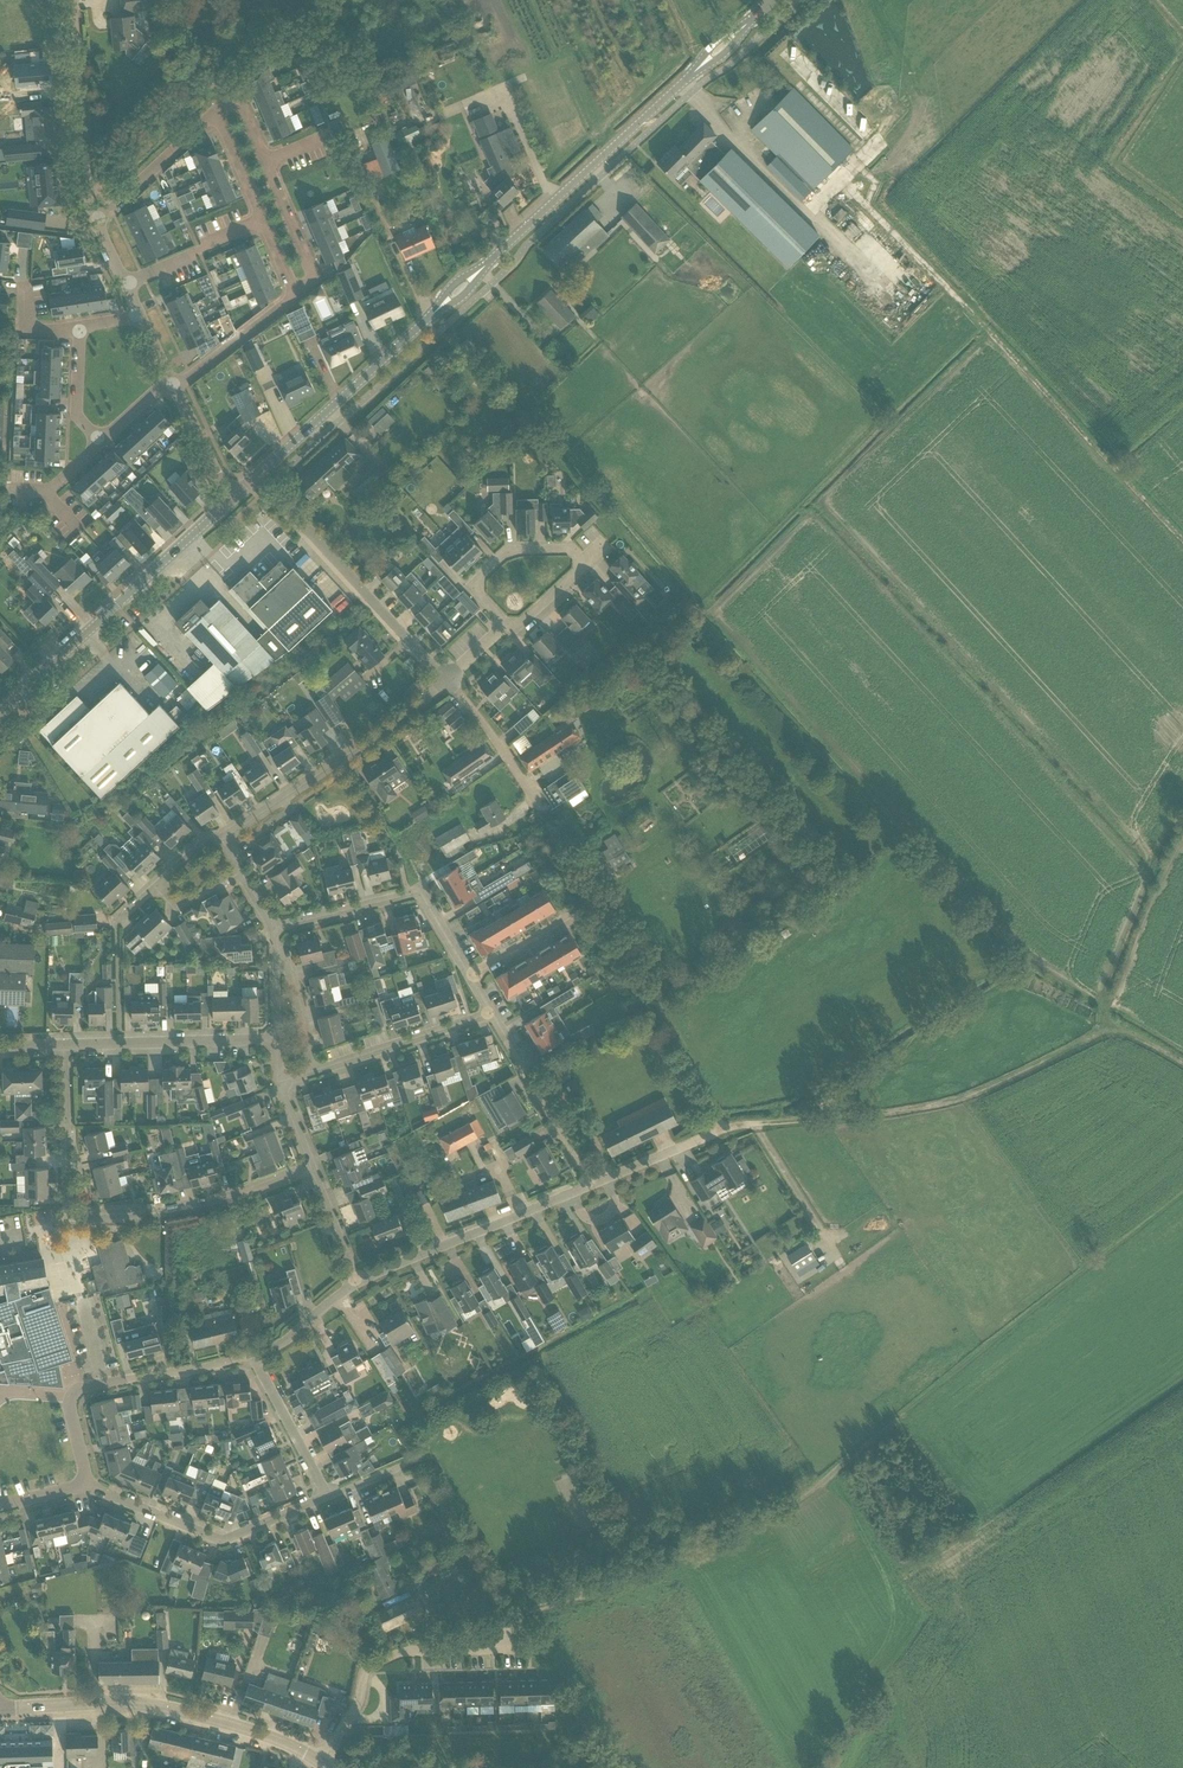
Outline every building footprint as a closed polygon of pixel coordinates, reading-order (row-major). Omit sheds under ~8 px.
[(136,13),(165,11),(164,0),(135,0),(136,13)] [(0,8),(0,23),(10,22),(11,36),(20,35),(21,42),(44,40),(43,31),(44,31),(44,27),(43,28),(42,18),(29,19),(29,16),(30,16),(29,5),(0,8)] [(123,17),(111,18),(114,50),(126,49),(127,54),(133,58),(133,59),(138,52),(140,54),(145,47),(143,45),(136,40),(134,27),(133,16),(123,17)] [(273,57),(280,50),(275,46),(270,51),(273,57)] [(45,63),(31,64),(30,52),(15,54),(16,65),(15,65),(17,86),(29,85),(29,84),(38,83),(38,87),(40,87),(40,84),(51,83),(50,70),(49,62),(45,63)] [(274,78),(267,62),(260,65),(262,68),(247,75),(252,87),(269,80),(274,78)] [(299,81),(310,77),(305,64),(294,68),(299,81)] [(309,79),(300,83),(305,95),(313,92),(309,79)] [(274,92),(269,80),(252,87),(257,100),(274,93),(274,92)] [(752,130),(760,138),(811,190),(853,149),(793,89),(752,130)] [(285,104),(279,90),(274,92),(274,93),(257,100),(263,113),(280,106),(285,104)] [(315,98),(306,102),(308,108),(310,108),(317,105),(315,98)] [(41,101),(30,102),(34,140),(55,138),(53,118),(54,118),(53,106),(42,107),(41,101)] [(317,105),(310,108),(313,117),(321,114),(317,105)] [(285,118),(280,106),(263,113),(268,126),(285,119),(285,118)] [(376,112),(370,115),(373,122),(380,120),(376,112)] [(472,120),(479,137),(497,129),(491,113),(473,120),(472,120)] [(296,130),(290,116),(285,118),(285,119),(268,126),(274,139),(296,130)] [(696,169),(709,155),(702,148),(715,135),(712,132),(704,124),(678,149),(675,146),(657,163),(673,178),(685,166),(692,173),(697,169),(696,169)] [(502,147),(506,156),(520,150),(515,139),(510,127),(496,133),(502,147)] [(363,164),(370,181),(399,169),(383,130),(367,136),(376,159),(363,164)] [(486,154),(502,147),(496,133),(480,140),(486,154)] [(219,158),(213,145),(196,152),(193,145),(184,154),(185,158),(192,155),(197,168),(219,158)] [(28,146),(4,148),(6,161),(29,159),(28,146)] [(818,235),(731,149),(700,180),(787,267),(818,235)] [(510,165),(506,156),(490,163),(494,173),(492,174),(501,184),(491,192),(503,205),(518,191),(507,179),(513,173),(509,166),(510,165)] [(224,171),(219,158),(197,168),(202,180),(224,171)] [(58,183),(55,163),(35,166),(37,189),(29,190),(31,206),(39,205),(39,207),(62,205),(60,183),(58,183)] [(174,177),(169,167),(164,172),(168,180),(174,177)] [(208,193),(230,184),(224,171),(202,180),(197,182),(200,188),(205,186),(208,193)] [(176,184),(174,177),(168,180),(170,186),(176,184)] [(235,197),(230,184),(208,193),(214,207),(235,197)] [(163,196),(170,212),(178,209),(171,192),(163,196)] [(188,202),(185,194),(178,197),(181,204),(188,202)] [(359,202),(356,196),(349,199),(352,205),(359,202)] [(332,214),(326,201),(304,210),(310,223),(332,214)] [(361,209),(359,202),(352,205),(355,212),(361,209)] [(189,203),(183,205),(187,215),(193,212),(189,203)] [(577,265),(570,258),(588,241),(595,248),(609,235),(602,228),(596,222),(602,216),(592,204),(586,210),(585,209),(543,249),(567,275),(577,265)] [(621,217),(631,227),(634,225),(650,243),(648,245),(655,253),(669,240),(635,204),(621,217)] [(146,205),(124,216),(131,231),(153,220),(146,205)] [(8,208),(6,225),(31,228),(33,211),(8,208)] [(337,227),(332,214),(310,223),(315,236),(337,227)] [(373,227),(369,218),(362,222),(365,230),(373,227)] [(161,235),(153,220),(131,231),(138,246),(161,235)] [(394,236),(405,260),(435,246),(425,225),(415,230),(417,234),(406,239),(402,232),(394,236)] [(343,240),(337,227),(315,236),(321,249),(338,242),(343,240)] [(18,232),(16,247),(31,249),(33,233),(18,232)] [(138,246),(146,262),(168,251),(161,235),(138,246)] [(6,271),(10,243),(0,241),(0,271),(6,271)] [(343,255),(338,242),(321,249),(326,262),(333,260),(338,271),(346,261),(343,255)] [(236,252),(237,253),(230,256),(235,268),(242,265),(261,257),(255,244),(236,252)] [(67,266),(85,264),(82,246),(53,251),(56,267),(52,268),(53,276),(68,273),(67,266)] [(261,257),(242,265),(247,278),(266,270),(261,257)] [(351,267),(337,273),(349,303),(363,297),(351,267)] [(218,275),(215,269),(210,271),(213,278),(218,275)] [(266,270),(247,278),(253,291),(272,283),(266,270)] [(207,274),(198,278),(206,297),(210,296),(211,295),(215,293),(207,274)] [(221,282),(218,275),(213,278),(216,284),(221,282)] [(272,283),(253,291),(259,304),(277,296),(272,283)] [(102,288),(93,289),(97,309),(108,308),(105,287),(102,288)] [(313,299),(322,295),(318,288),(311,294),(313,299)] [(391,288),(363,302),(365,307),(374,327),(386,322),(386,323),(387,322),(386,322),(391,319),(391,320),(392,319),(403,314),(394,294),(391,288)] [(97,309),(93,289),(82,291),(86,311),(97,309)] [(536,303),(545,311),(561,329),(575,316),(550,290),(536,303)] [(86,311),(82,291),(71,293),(75,313),(86,311)] [(63,315),(60,294),(59,295),(58,292),(49,294),(52,316),(63,315)] [(188,292),(166,303),(171,314),(193,304),(193,303),(188,292)] [(75,313),(71,293),(60,294),(63,315),(75,313)] [(229,301),(227,294),(221,297),(224,303),(229,301)] [(232,307),(229,301),(224,303),(227,310),(232,307)] [(193,304),(171,314),(176,325),(201,313),(195,302),(193,303),(193,304)] [(286,314),(294,331),(311,323),(303,306),(286,314)] [(227,315),(224,307),(218,309),(221,317),(227,315)] [(201,313),(176,325),(182,336),(206,324),(201,313)] [(322,347),(331,367),(345,360),(344,358),(359,351),(357,347),(363,344),(354,320),(343,324),(344,326),(343,326),(344,329),(345,328),(347,331),(331,339),(329,336),(321,339),(324,346),(322,347)] [(265,346),(292,335),(286,321),(259,332),(265,346)] [(216,335),(212,337),(206,324),(182,336),(188,349),(194,346),(200,358),(220,343),(216,335)] [(40,359),(62,360),(62,347),(54,347),(54,340),(38,339),(38,348),(41,348),(40,359)] [(287,362),(302,357),(296,343),(282,348),(287,362)] [(255,347),(244,352),(254,371),(264,366),(255,347)] [(40,359),(38,359),(37,371),(61,372),(62,360),(40,359)] [(428,366),(423,371),(440,390),(445,385),(428,366)] [(37,371),(34,370),(34,384),(39,384),(39,383),(61,384),(61,372),(37,371)] [(305,372),(278,384),(287,405),(288,407),(297,403),(296,400),(314,392),(305,372)] [(39,383),(39,384),(39,394),(36,394),(36,404),(50,405),(50,397),(60,397),(61,384),(39,383)] [(241,414),(227,427),(233,433),(223,442),(235,454),(250,440),(238,428),(244,422),(260,414),(248,388),(242,391),(232,396),(241,414)] [(148,417),(162,432),(163,431),(171,424),(158,408),(152,414),(148,417)] [(386,409),(374,424),(384,433),(396,418),(386,409)] [(61,413),(31,412),(31,425),(36,425),(36,424),(60,425),(61,413)] [(140,424),(156,441),(165,433),(163,431),(162,432),(148,417),(140,424)] [(36,436),(60,437),(60,425),(36,424),(36,425),(36,435),(36,436)] [(133,431),(148,448),(156,441),(140,424),(133,431)] [(140,456),(148,448),(133,431),(125,438),(140,456)] [(36,436),(36,435),(30,435),(30,448),(35,448),(35,447),(59,448),(60,437),(36,436)] [(116,446),(132,464),(140,456),(125,438),(116,446)] [(175,447),(181,442),(178,438),(172,443),(175,447)] [(295,484),(310,500),(328,484),(334,491),(343,483),(349,477),(343,470),(360,454),(353,447),(345,438),(328,454),(328,453),(323,458),(319,462),(295,484)] [(518,439),(513,444),(518,449),(523,444),(518,439)] [(175,447),(172,443),(167,448),(170,451),(175,447)] [(471,445),(466,449),(470,455),(475,451),(471,445)] [(35,447),(35,448),(35,459),(59,460),(59,448),(35,447)] [(103,458),(119,475),(128,467),(113,449),(103,458)] [(154,455),(158,458),(163,454),(160,450),(154,455)] [(158,458),(154,455),(149,460),(152,463),(158,458)] [(191,468),(195,466),(190,455),(184,458),(184,459),(189,469),(191,468)] [(103,458),(95,465),(109,480),(111,482),(119,475),(103,458)] [(95,465),(87,472),(101,487),(102,487),(109,480),(95,465)] [(141,474),(146,469),(143,465),(137,470),(141,474)] [(169,487),(186,505),(200,493),(192,484),(195,482),(185,471),(169,487)] [(80,479),(95,497),(96,496),(104,489),(102,487),(101,487),(87,472),(80,479)] [(128,485),(132,482),(126,475),(122,478),(128,485)] [(369,495),(374,501),(386,490),(374,476),(362,487),(360,485),(355,490),(363,500),(369,495)] [(128,485),(122,478),(119,481),(125,488),(128,485)] [(509,490),(508,478),(487,479),(487,491),(509,490)] [(80,479),(71,487),(88,507),(98,498),(96,496),(95,497),(80,479)] [(145,520),(152,515),(165,529),(169,526),(170,527),(176,522),(175,520),(178,518),(159,497),(151,504),(132,487),(122,495),(145,520)] [(118,494),(115,491),(110,496),(113,499),(118,494)] [(501,506),(494,506),(491,509),(489,507),(480,515),(482,517),(473,524),(489,541),(504,528),(501,525),(503,523),(500,519),(502,518),(502,514),(512,514),(511,492),(501,493),(501,506)] [(392,495),(381,505),(387,512),(398,502),(392,495)] [(68,506),(85,524),(94,517),(76,498),(68,506)] [(109,501),(104,506),(107,509),(110,507),(112,504),(109,501)] [(112,504),(110,507),(118,515),(125,509),(117,501),(112,504)] [(352,512),(358,520),(371,509),(364,501),(361,504),(352,512)] [(538,509),(534,509),(534,508),(516,509),(517,532),(535,532),(534,520),(538,520),(547,520),(547,503),(538,503),(538,509)] [(551,504),(551,515),(552,515),(552,532),(570,531),(570,527),(573,527),(577,523),(584,530),(598,516),(591,509),(585,515),(580,509),(569,509),(569,508),(562,509),(562,504),(551,504)] [(107,509),(104,506),(99,510),(102,514),(107,509)] [(448,515),(459,527),(465,521),(453,509),(448,515)] [(135,520),(122,532),(141,554),(155,542),(148,535),(152,531),(145,523),(141,527),(135,520)] [(454,531),(447,537),(454,545),(472,564),(478,559),(476,557),(482,551),(462,529),(456,534),(454,531)] [(7,536),(6,540),(14,548),(19,542),(10,533),(7,536)] [(114,548),(105,556),(121,573),(131,565),(120,553),(126,547),(115,536),(109,542),(114,548)] [(413,536),(406,542),(412,548),(419,542),(418,541),(413,536)] [(419,542),(430,554),(435,548),(424,536),(418,541),(419,542)] [(443,546),(437,551),(454,569),(458,574),(464,568),(465,570),(472,564),(454,545),(447,537),(441,544),(443,546)] [(85,564),(95,575),(97,573),(101,570),(112,582),(121,573),(105,556),(100,550),(91,558),(87,562),(85,564)] [(35,570),(34,571),(53,591),(61,584),(70,594),(81,584),(83,587),(91,579),(79,565),(78,566),(71,558),(52,576),(50,573),(33,554),(26,560),(35,570)] [(622,555),(609,567),(617,576),(629,589),(623,595),(635,607),(639,611),(638,611),(649,623),(660,613),(654,607),(653,608),(644,598),(645,598),(638,590),(630,580),(638,572),(635,569),(637,568),(632,563),(631,564),(622,555)] [(428,556),(422,562),(428,568),(434,562),(428,556)] [(389,571),(381,579),(384,582),(391,590),(399,583),(405,577),(389,558),(382,564),(383,565),(389,571)] [(231,588),(269,628),(288,649),(288,650),(332,610),(293,567),(289,570),(280,560),(259,580),(250,570),(231,588)] [(58,611),(46,599),(53,591),(34,571),(28,577),(34,583),(25,591),(39,606),(28,617),(34,623),(39,618),(45,624),(58,611)] [(405,589),(397,597),(407,608),(408,608),(416,601),(422,595),(428,590),(411,572),(405,577),(399,583),(405,589)] [(437,581),(447,593),(455,586),(444,575),(437,581)] [(597,579),(581,592),(589,601),(597,610),(609,599),(628,620),(639,611),(635,607),(623,595),(617,601),(597,579)] [(480,608),(463,590),(456,597),(473,615),(480,608)] [(422,607),(414,615),(417,618),(424,626),(432,619),(438,613),(422,595),(416,601),(422,607)] [(201,596),(173,622),(183,633),(185,631),(194,642),(225,675),(260,643),(219,599),(211,606),(201,596)] [(582,626),(589,619),(576,604),(561,618),(577,635),(584,629),(582,626)] [(438,625),(430,633),(441,644),(454,633),(455,631),(454,629),(438,613),(432,619),(438,625)] [(359,658),(361,660),(369,669),(384,655),(367,636),(368,635),(364,629),(362,631),(359,627),(344,640),(353,651),(356,648),(362,656),(359,658)] [(2,672),(14,660),(3,649),(11,641),(3,632),(0,629),(0,670),(2,672)] [(532,644),(547,660),(556,652),(559,656),(564,651),(546,631),(532,644)] [(579,637),(572,643),(591,663),(597,658),(589,650),(591,649),(579,637)] [(591,663),(572,643),(566,649),(577,661),(579,660),(586,668),(591,663)] [(501,663),(509,672),(518,681),(531,670),(543,683),(553,674),(534,654),(529,659),(520,649),(509,659),(508,657),(501,663)] [(158,663),(144,676),(163,697),(178,684),(158,663)] [(321,685),(325,691),(332,700),(339,695),(344,701),(365,684),(349,663),(321,685)] [(300,671),(293,676),(296,680),(303,675),(300,671)] [(487,679),(479,686),(486,694),(485,695),(496,707),(502,702),(505,705),(512,699),(510,698),(519,690),(507,677),(504,680),(496,671),(493,673),(492,672),(486,677),(487,679)] [(77,703),(43,734),(51,743),(82,777),(101,798),(178,726),(172,720),(181,711),(176,706),(167,714),(160,706),(150,715),(128,691),(120,682),(86,713),(77,703)] [(589,689),(576,699),(581,706),(594,696),(589,689)] [(312,700),(330,723),(343,714),(332,700),(325,691),(312,700)] [(431,717),(439,727),(447,721),(454,730),(465,720),(449,701),(431,717)] [(300,718),(307,728),(298,734),(310,752),(326,741),(321,733),(328,728),(315,708),(300,718)] [(513,725),(521,733),(534,721),(526,713),(513,725)] [(555,734),(530,751),(520,757),(529,771),(580,738),(568,720),(553,731),(555,734)] [(233,721),(225,726),(230,732),(237,727),(233,721)] [(269,753),(276,763),(282,773),(286,771),(289,771),(290,768),(300,761),(291,749),(298,744),(292,734),(288,729),(286,725),(270,736),(277,747),(269,753)] [(241,739),(253,756),(261,750),(255,741),(251,734),(249,733),(241,739)] [(526,733),(513,741),(521,753),(533,745),(526,733)] [(446,782),(447,784),(449,783),(455,791),(472,780),(469,777),(467,778),(466,775),(494,756),(484,741),(441,770),(447,780),(446,782)] [(188,754),(197,768),(198,769),(209,761),(203,753),(199,756),(195,749),(188,754)] [(19,750),(18,758),(35,760),(35,759),(31,751),(19,750)] [(362,770),(375,790),(376,789),(385,802),(396,795),(387,782),(400,774),(388,756),(378,763),(376,761),(362,770)] [(252,763),(255,766),(245,773),(257,791),(259,789),(261,789),(264,787),(264,786),(273,780),(261,762),(259,763),(257,759),(252,763)] [(218,789),(223,796),(229,806),(241,798),(242,800),(246,798),(238,787),(245,783),(239,773),(232,763),(223,769),(227,774),(222,777),(226,783),(218,789)] [(197,768),(187,775),(198,791),(208,784),(198,769),(197,768)] [(553,784),(543,790),(554,807),(562,802),(568,798),(573,806),(589,796),(584,788),(572,771),(553,784)] [(48,793),(0,789),(0,809),(13,810),(12,817),(28,818),(28,812),(46,813),(48,793)] [(188,804),(195,814),(202,823),(215,814),(216,816),(219,814),(205,793),(188,804)] [(181,838),(191,829),(177,814),(175,812),(181,807),(170,796),(164,801),(172,809),(163,818),(181,838)] [(486,817),(474,824),(480,833),(506,818),(495,799),(480,808),(486,817)] [(53,804),(52,813),(64,814),(65,806),(53,804)] [(410,814),(416,823),(431,813),(426,804),(410,814)] [(634,819),(639,828),(654,818),(648,809),(634,819)] [(127,812),(122,816),(130,824),(134,820),(127,812)] [(290,820),(300,835),(310,828),(300,813),(290,820)] [(137,823),(143,830),(143,829),(147,833),(153,828),(170,848),(181,838),(163,818),(153,826),(144,816),(137,823)] [(46,830),(57,831),(58,823),(47,822),(46,830)] [(435,838),(444,854),(470,839),(460,823),(435,838)] [(13,841),(15,830),(1,828),(0,833),(0,839),(13,841)] [(132,837),(126,842),(151,869),(156,864),(154,862),(160,857),(151,848),(157,843),(149,835),(147,833),(143,829),(143,830),(134,838),(132,837)] [(360,830),(351,833),(358,862),(361,874),(369,872),(372,882),(376,881),(377,883),(380,883),(380,880),(390,877),(388,869),(395,867),(396,867),(394,861),(393,856),(392,857),(386,858),(385,857),(370,860),(367,848),(366,848),(363,837),(362,837),(361,835),(360,830)] [(99,833),(94,838),(100,845),(103,843),(103,838),(99,833)] [(262,852),(253,858),(263,872),(283,859),(277,851),(281,848),(271,833),(256,843),(262,852)] [(344,842),(339,843),(342,853),(348,852),(351,864),(358,862),(351,833),(342,835),(344,840),(344,842)] [(609,848),(595,856),(585,862),(596,880),(630,859),(615,834),(605,841),(609,848)] [(112,858),(119,865),(125,872),(131,867),(139,877),(144,872),(146,874),(151,869),(126,842),(120,847),(122,849),(112,858)] [(458,858),(462,865),(477,856),(473,849),(458,858)] [(112,872),(119,865),(112,858),(108,853),(101,859),(112,872)] [(274,887),(277,891),(286,905),(304,893),(298,885),(301,884),(295,875),(303,870),(296,861),(272,877),(277,885),(274,887)] [(329,895),(356,888),(352,869),(341,871),(339,864),(322,868),(329,895)] [(440,881),(437,882),(442,889),(444,888),(446,892),(454,888),(467,880),(458,866),(454,869),(438,878),(440,881)] [(506,884),(516,878),(511,870),(483,887),(488,895),(506,884)] [(95,891),(100,896),(108,905),(121,893),(123,895),(130,889),(122,880),(115,872),(95,891)] [(454,888),(446,892),(449,897),(447,898),(451,905),(453,904),(454,904),(455,907),(475,895),(481,891),(477,884),(481,882),(476,875),(467,880),(454,888)] [(518,877),(516,878),(506,884),(509,889),(521,882),(518,877)] [(530,897),(531,899),(532,899),(543,917),(555,910),(543,890),(530,897)] [(502,891),(496,895),(499,900),(505,896),(502,891)] [(194,906),(200,916),(209,911),(221,933),(243,920),(228,895),(215,902),(211,896),(194,906)] [(499,900),(496,895),(491,898),(494,904),(500,901),(499,900)] [(26,899),(24,909),(35,912),(38,902),(26,899)] [(532,899),(531,899),(520,906),(531,925),(543,917),(532,899)] [(508,904),(503,906),(519,932),(531,925),(520,906),(518,903),(510,908),(508,904)] [(8,905),(5,920),(32,926),(33,923),(35,912),(24,909),(8,905)] [(478,906),(472,909),(475,914),(481,911),(478,906)] [(502,917),(495,921),(506,940),(519,932),(503,906),(498,910),(502,917)] [(134,927),(142,936),(151,946),(172,926),(156,909),(145,919),(143,918),(134,927)] [(475,914),(472,909),(466,913),(469,918),(475,914)] [(73,916),(73,923),(74,932),(83,932),(97,931),(96,914),(73,916)] [(423,937),(419,924),(417,925),(414,914),(398,918),(395,919),(399,936),(392,937),(397,953),(417,948),(414,939),(423,937)] [(175,927),(186,945),(195,939),(184,921),(175,927)] [(483,928),(479,921),(474,924),(477,930),(469,934),(481,954),(494,947),(494,946),(494,947),(483,928)] [(495,921),(483,928),(494,947),(494,946),(506,940),(495,921)] [(369,941),(363,943),(367,957),(368,961),(371,969),(383,965),(380,958),(376,945),(388,941),(385,933),(382,922),(365,928),(369,941)] [(74,932),(73,923),(58,925),(58,923),(46,924),(47,935),(74,932)] [(358,932),(345,936),(353,960),(367,957),(363,943),(362,944),(358,932)] [(569,934),(557,941),(569,961),(582,954),(569,934)] [(214,937),(215,946),(235,962),(253,960),(251,942),(237,944),(236,935),(214,937)] [(195,940),(196,951),(202,950),(202,947),(207,947),(209,943),(209,938),(200,938),(200,939),(195,940)] [(318,938),(298,944),(303,963),(313,960),(315,969),(334,965),(337,964),(333,950),(322,953),(318,938)] [(557,941),(544,949),(555,967),(562,963),(565,968),(571,965),(569,961),(557,941)] [(20,1003),(25,1004),(25,1001),(30,1001),(30,992),(25,992),(26,973),(33,974),(34,944),(0,943),(0,1003),(20,1003)] [(544,949),(533,956),(544,974),(555,967),(544,949)] [(533,956),(521,963),(532,981),(538,977),(543,984),(548,981),(544,974),(533,956)] [(337,964),(334,965),(335,972),(336,973),(350,970),(349,967),(348,961),(337,964)] [(521,963),(509,970),(508,970),(523,996),(529,992),(525,985),(532,981),(521,963)] [(102,964),(103,978),(111,978),(111,964),(102,964)] [(188,964),(186,964),(186,969),(186,973),(196,973),(196,964),(188,964)] [(593,966),(587,970),(590,975),(596,971),(593,966)] [(508,970),(509,970),(508,970),(495,978),(508,998),(515,994),(518,999),(523,996),(508,970)] [(311,985),(308,986),(310,992),(330,987),(339,985),(337,979),(335,979),(333,972),(309,978),(311,985)] [(571,980),(574,986),(581,982),(578,976),(571,980)] [(373,980),(378,993),(385,991),(380,978),(373,980)] [(83,1006),(83,994),(83,982),(69,982),(69,991),(53,991),(53,1001),(52,1001),(52,1021),(73,1022),(74,1006),(83,1006)] [(157,993),(144,993),(146,1023),(153,1023),(153,1019),(160,1019),(159,1012),(167,1012),(166,983),(157,983),(157,993)] [(454,994),(452,988),(451,984),(450,984),(437,989),(438,991),(443,1009),(457,1004),(454,994)] [(397,990),(400,998),(415,993),(412,985),(397,990)] [(97,987),(97,1003),(88,1003),(89,1024),(105,1024),(105,1008),(112,1007),(112,987),(97,987)] [(330,987),(310,992),(311,999),(314,999),(316,1005),(324,1003),(328,1002),(333,1001),(330,987)] [(553,998),(558,1006),(575,995),(570,988),(553,998)] [(243,1017),(243,1019),(243,1020),(258,1020),(257,1004),(257,996),(257,989),(245,989),(245,996),(241,997),(243,1017)] [(213,1020),(228,1019),(226,997),(226,991),(213,991),(213,997),(212,997),(213,1020)] [(443,1009),(438,991),(424,996),(430,1016),(444,1012),(443,1009)] [(146,1023),(144,993),(139,993),(139,1001),(131,1002),(131,1020),(139,1020),(139,1023),(146,1023)] [(342,999),(337,1000),(338,1007),(355,1003),(353,996),(342,999)] [(200,997),(186,997),(187,1002),(188,1022),(193,1022),(193,1020),(201,1020),(201,1008),(201,1002),(200,997)] [(228,1019),(243,1019),(243,1017),(241,997),(226,997),(228,1019)] [(408,1023),(402,1004),(395,1006),(392,998),(380,1002),(386,1019),(392,1017),(395,1027),(397,1027),(398,1029),(404,1027),(404,1025),(408,1023)] [(534,999),(527,1003),(530,1008),(537,1004),(534,999)] [(415,1000),(402,1004),(408,1023),(421,1019),(415,1000)] [(187,1002),(174,1002),(174,1008),(175,1020),(183,1020),(183,1022),(188,1022),(187,1002)] [(530,1008),(527,1003),(521,1006),(524,1012),(530,1008)] [(532,1036),(534,1038),(562,1021),(558,1014),(550,1019),(545,1011),(525,1024),(528,1029),(526,1030),(530,1037),(532,1036)] [(318,1028),(319,1031),(341,1026),(338,1013),(318,1018),(320,1027),(318,1028)] [(368,1025),(377,1022),(382,1020),(380,1015),(376,1017),(366,1020),(368,1025)] [(562,1021),(534,1038),(535,1040),(533,1041),(537,1048),(539,1047),(542,1052),(562,1040),(558,1033),(567,1028),(562,1021)] [(574,1033),(578,1041),(596,1032),(591,1023),(574,1033)] [(341,1026),(319,1031),(320,1034),(322,1034),(324,1043),(344,1038),(341,1026)] [(485,1036),(471,1040),(479,1065),(499,1059),(494,1043),(487,1045),(485,1036)] [(479,1065),(471,1040),(458,1044),(461,1054),(454,1056),(459,1072),(468,1069),(467,1069),(479,1065)] [(437,1056),(438,1058),(431,1061),(435,1073),(438,1082),(429,1086),(435,1106),(448,1102),(441,1080),(447,1078),(446,1076),(455,1073),(452,1064),(448,1053),(437,1056)] [(213,1061),(213,1062),(214,1062),(218,1073),(231,1068),(230,1067),(228,1061),(213,1061)] [(399,1091),(401,1098),(403,1103),(415,1099),(411,1088),(424,1084),(417,1063),(399,1069),(403,1083),(397,1085),(399,1091)] [(226,1089),(230,1097),(257,1087),(251,1071),(248,1073),(245,1065),(224,1073),(229,1088),(226,1089)] [(544,1075),(551,1088),(570,1077),(563,1065),(544,1075)] [(178,1099),(176,1066),(169,1066),(169,1069),(162,1070),(163,1088),(171,1088),(171,1099),(178,1099)] [(183,1066),(176,1066),(178,1099),(183,1099),(183,1094),(185,1095),(190,1091),(190,1088),(191,1088),(190,1069),(183,1069),(183,1066)] [(136,1096),(135,1067),(129,1067),(129,1070),(120,1070),(121,1082),(121,1090),(128,1090),(129,1101),(135,1101),(135,1096),(136,1096)] [(139,1067),(135,1067),(136,1096),(141,1095),(141,1090),(149,1089),(148,1081),(148,1069),(139,1069),(139,1067)] [(85,1068),(85,1086),(83,1086),(83,1094),(97,1093),(98,1114),(113,1114),(113,1080),(105,1080),(105,1068),(85,1068)] [(15,1103),(15,1120),(19,1120),(24,1120),(22,1071),(16,1071),(16,1069),(6,1069),(6,1072),(3,1072),(4,1093),(15,1093),(15,1096),(17,1096),(17,1103),(15,1103)] [(28,1071),(22,1071),(24,1120),(32,1119),(32,1103),(29,1103),(29,1095),(31,1095),(31,1092),(42,1092),(41,1071),(38,1071),(38,1069),(28,1069),(28,1071)] [(469,1097),(477,1095),(468,1070),(460,1073),(469,1097)] [(369,1073),(376,1093),(382,1110),(388,1108),(383,1093),(391,1091),(385,1074),(375,1077),(374,1072),(369,1073)] [(361,1095),(353,1097),(358,1111),(365,1109),(361,1098),(376,1093),(369,1073),(365,1075),(367,1080),(357,1083),(361,1095)] [(194,1087),(199,1108),(208,1106),(203,1084),(194,1087)] [(525,1113),(514,1094),(513,1095),(514,1095),(508,1099),(499,1084),(478,1095),(495,1123),(507,1116),(510,1121),(509,1121),(510,1122),(525,1113)] [(331,1086),(327,1087),(334,1109),(337,1118),(350,1113),(351,1114),(358,1111),(353,1097),(346,1099),(342,1088),(333,1091),(331,1086)] [(334,1109),(327,1087),(322,1089),(324,1094),(314,1097),(316,1103),(306,1106),(314,1131),(324,1128),(322,1122),(337,1118),(334,1109)] [(399,1091),(391,1093),(394,1100),(401,1098),(399,1091)] [(156,1102),(156,1094),(147,1094),(147,1118),(157,1117),(157,1116),(156,1102)] [(212,1120),(227,1115),(228,1120),(241,1115),(246,1127),(269,1118),(264,1106),(260,1108),(258,1102),(246,1107),(243,1100),(210,1112),(212,1120)] [(620,1126),(601,1136),(606,1145),(611,1156),(677,1123),(667,1103),(620,1126)] [(436,1107),(429,1109),(432,1117),(438,1115),(436,1107)] [(365,1109),(358,1111),(360,1119),(367,1117),(365,1109)] [(163,1116),(157,1116),(157,1117),(157,1124),(166,1124),(166,1118),(163,1116)] [(439,1138),(447,1154),(484,1133),(476,1118),(469,1122),(439,1138)] [(20,1128),(19,1120),(15,1120),(0,1120),(1,1132),(10,1132),(10,1128),(20,1128)] [(170,1126),(162,1129),(165,1141),(174,1139),(170,1126)] [(23,1127),(24,1140),(24,1141),(45,1140),(44,1127),(23,1127)] [(85,1135),(89,1153),(109,1148),(104,1130),(85,1135)] [(255,1143),(258,1152),(279,1144),(274,1130),(253,1138),(253,1139),(246,1141),(248,1146),(255,1143)] [(511,1145),(511,1146),(517,1156),(524,1152),(527,1157),(525,1158),(531,1168),(533,1167),(542,1181),(559,1171),(545,1146),(533,1153),(530,1148),(536,1145),(530,1135),(511,1145)] [(199,1157),(206,1186),(211,1185),(211,1182),(219,1180),(216,1167),(223,1165),(216,1139),(209,1141),(212,1152),(199,1156),(199,1157)] [(24,1141),(24,1140),(16,1140),(17,1146),(24,1146),(24,1155),(45,1154),(45,1140),(24,1141)] [(338,1167),(333,1169),(335,1173),(364,1162),(363,1161),(367,1160),(368,1160),(362,1146),(360,1147),(357,1140),(349,1143),(345,1145),(340,1147),(338,1148),(340,1155),(334,1157),(338,1167)] [(111,1148),(113,1156),(128,1152),(126,1144),(111,1148)] [(274,1162),(284,1158),(279,1144),(258,1152),(262,1160),(254,1163),(259,1177),(277,1170),(274,1162)] [(175,1148),(175,1151),(181,1174),(181,1176),(189,1174),(192,1187),(201,1185),(202,1187),(206,1186),(199,1157),(186,1161),(182,1147),(175,1148)] [(181,1174),(175,1151),(159,1155),(162,1168),(155,1169),(157,1177),(152,1178),(156,1194),(161,1193),(160,1193),(169,1191),(170,1192),(178,1190),(175,1176),(181,1174)] [(716,1169),(706,1175),(705,1173),(691,1182),(702,1200),(716,1191),(716,1190),(725,1184),(728,1188),(745,1177),(743,1174),(750,1170),(742,1159),(736,1163),(731,1154),(725,1157),(724,1156),(717,1160),(718,1161),(713,1165),(716,1169)] [(364,1162),(335,1173),(336,1177),(341,1175),(345,1185),(350,1183),(353,1191),(359,1188),(374,1182),(374,1181),(371,1174),(362,1178),(361,1176),(365,1167),(369,1165),(367,1160),(363,1161),(364,1162)] [(93,1168),(97,1183),(118,1177),(116,1169),(125,1167),(123,1161),(115,1163),(93,1168)] [(25,1176),(25,1184),(48,1183),(47,1168),(25,1169),(16,1170),(17,1176),(25,1176)] [(118,1177),(97,1183),(100,1197),(130,1189),(129,1183),(120,1185),(118,1177)] [(464,1184),(467,1191),(440,1201),(447,1221),(501,1201),(494,1181),(478,1187),(475,1180),(464,1184)] [(363,1199),(352,1203),(360,1222),(370,1218),(374,1229),(373,1229),(376,1237),(377,1237),(378,1240),(393,1234),(395,1238),(413,1231),(407,1218),(399,1221),(397,1215),(381,1221),(378,1214),(375,1216),(368,1198),(380,1193),(380,1192),(376,1181),(374,1182),(359,1188),(363,1199)] [(48,1183),(25,1184),(26,1192),(17,1192),(17,1198),(48,1198),(48,1183)] [(415,1193),(421,1204),(428,1201),(422,1190),(415,1193)] [(283,1219),(286,1227),(298,1222),(296,1217),(305,1214),(300,1202),(293,1204),(291,1198),(285,1201),(282,1193),(268,1198),(274,1214),(282,1211),(285,1218),(283,1219)] [(687,1229),(669,1199),(660,1205),(661,1206),(649,1214),(650,1217),(649,1217),(653,1224),(655,1223),(659,1230),(667,1242),(687,1229)] [(257,1208),(255,1202),(244,1206),(246,1213),(257,1208)] [(630,1244),(639,1257),(656,1245),(647,1231),(635,1239),(633,1236),(623,1218),(598,1232),(610,1252),(620,1246),(619,1244),(627,1239),(630,1243),(630,1244)] [(696,1223),(708,1243),(717,1238),(716,1235),(710,1226),(705,1218),(696,1223)] [(717,1221),(710,1226),(716,1235),(723,1230),(717,1221)] [(571,1240),(566,1242),(570,1249),(569,1250),(568,1249),(568,1250),(577,1266),(578,1265),(577,1265),(579,1264),(580,1264),(585,1261),(586,1263),(588,1267),(596,1262),(598,1266),(606,1278),(611,1284),(619,1278),(615,1272),(607,1260),(600,1251),(592,1255),(580,1234),(578,1235),(577,1233),(570,1238),(571,1240)] [(103,1263),(93,1266),(99,1290),(109,1287),(109,1288),(143,1279),(140,1265),(130,1268),(123,1240),(98,1246),(103,1263)] [(540,1260),(537,1262),(549,1283),(561,1275),(560,1273),(566,1270),(551,1245),(548,1247),(546,1245),(539,1250),(540,1252),(537,1254),(540,1260)] [(787,1258),(795,1270),(807,1263),(799,1250),(787,1258)] [(9,1383),(10,1383),(11,1375),(27,1372),(29,1384),(64,1387),(59,1362),(73,1358),(55,1303),(55,1302),(48,1281),(47,1281),(43,1264),(42,1257),(0,1265),(0,1382),(9,1383)] [(512,1277),(520,1291),(532,1284),(544,1303),(554,1297),(535,1263),(529,1267),(522,1257),(517,1260),(515,1259),(510,1261),(511,1264),(509,1265),(515,1275),(512,1277)] [(286,1270),(288,1277),(280,1279),(281,1284),(271,1287),(274,1301),(275,1303),(277,1310),(288,1307),(287,1303),(295,1301),(292,1291),(300,1288),(295,1268),(286,1270)] [(480,1276),(484,1283),(478,1287),(487,1302),(507,1290),(494,1268),(490,1270),(489,1268),(482,1272),(483,1274),(480,1276)] [(564,1279),(576,1298),(576,1299),(587,1293),(575,1272),(564,1279)] [(454,1286),(451,1288),(455,1296),(450,1299),(459,1315),(473,1306),(477,1313),(482,1310),(478,1303),(472,1293),(469,1288),(464,1280),(461,1282),(461,1281),(459,1281),(455,1283),(453,1285),(454,1286)] [(168,1322),(167,1283),(156,1286),(157,1322),(168,1322)] [(131,1305),(128,1293),(115,1296),(117,1307),(131,1305)] [(510,1299),(522,1320),(530,1315),(518,1295),(510,1299)] [(416,1304),(420,1315),(421,1314),(427,1328),(435,1325),(437,1331),(446,1327),(448,1330),(457,1325),(440,1296),(431,1301),(431,1302),(428,1303),(426,1298),(416,1304)] [(190,1329),(192,1336),(195,1347),(238,1337),(232,1309),(203,1316),(205,1325),(190,1329)] [(483,1314),(491,1326),(498,1322),(491,1309),(483,1314)] [(241,1314),(242,1317),(238,1318),(243,1335),(261,1330),(261,1327),(267,1326),(265,1319),(259,1320),(257,1313),(253,1314),(252,1312),(246,1314),(246,1312),(241,1314)] [(384,1331),(379,1334),(385,1345),(391,1342),(392,1344),(407,1335),(411,1342),(418,1338),(414,1331),(408,1322),(402,1312),(381,1325),(384,1331)] [(549,1320),(556,1331),(567,1325),(560,1314),(549,1320)] [(121,1318),(110,1320),(113,1332),(116,1343),(123,1341),(128,1357),(145,1353),(140,1337),(138,1328),(125,1331),(121,1318)] [(154,1323),(138,1328),(140,1337),(145,1353),(162,1348),(159,1337),(158,1332),(157,1332),(154,1323)] [(533,1325),(527,1328),(525,1329),(530,1337),(522,1342),(527,1351),(543,1341),(533,1325)] [(344,1364),(336,1368),(345,1384),(361,1375),(355,1366),(363,1361),(359,1353),(353,1342),(349,1344),(348,1342),(340,1346),(341,1349),(337,1351),(344,1364)] [(374,1357),(386,1375),(402,1365),(390,1347),(374,1357)] [(303,1378),(291,1384),(296,1394),(298,1393),(302,1402),(314,1396),(311,1390),(317,1383),(329,1377),(320,1360),(299,1371),(303,1378)] [(238,1400),(251,1398),(249,1381),(225,1383),(227,1401),(228,1406),(238,1405),(238,1400)] [(439,1383),(428,1389),(434,1400),(444,1394),(439,1383)] [(218,1384),(204,1385),(206,1406),(220,1404),(218,1384)] [(192,1400),(185,1401),(186,1414),(207,1412),(206,1406),(204,1385),(191,1387),(192,1400)] [(177,1388),(163,1390),(165,1410),(176,1409),(176,1415),(186,1414),(185,1401),(178,1402),(177,1388)] [(165,1410),(163,1390),(150,1391),(151,1405),(144,1406),(146,1423),(154,1422),(152,1411),(165,1410)] [(388,1392),(371,1401),(375,1410),(393,1401),(388,1392)] [(132,1395),(133,1404),(140,1404),(139,1394),(132,1395)] [(317,1410),(325,1423),(351,1410),(350,1409),(347,1402),(344,1396),(317,1410)] [(94,1403),(97,1416),(97,1417),(117,1412),(114,1398),(94,1403)] [(355,1398),(347,1402),(350,1409),(359,1405),(355,1398)] [(251,1401),(253,1418),(263,1417),(261,1400),(251,1401)] [(401,1417),(395,1406),(387,1410),(393,1421),(401,1417)] [(94,1417),(97,1430),(124,1424),(124,1423),(121,1411),(117,1412),(97,1417),(97,1416),(94,1417)] [(350,1438),(354,1444),(371,1435),(370,1434),(371,1434),(366,1425),(353,1432),(347,1421),(319,1436),(327,1451),(346,1440),(350,1438)] [(124,1424),(97,1430),(100,1443),(110,1441),(111,1444),(117,1442),(117,1445),(125,1444),(124,1442),(131,1440),(127,1423),(124,1423),(124,1424)] [(243,1428),(233,1433),(237,1442),(251,1436),(255,1444),(249,1446),(256,1461),(267,1456),(265,1451),(269,1450),(268,1447),(276,1443),(269,1427),(257,1432),(254,1424),(243,1428)] [(371,1435),(354,1444),(340,1452),(344,1458),(334,1463),(341,1477),(358,1467),(355,1461),(361,1457),(357,1451),(368,1446),(367,1444),(374,1441),(371,1435)] [(229,1441),(221,1442),(222,1450),(229,1449),(229,1441)] [(149,1454),(150,1452),(153,1445),(147,1442),(143,1452),(149,1454)] [(153,1445),(150,1452),(157,1455),(160,1447),(153,1445)] [(106,1451),(112,1477),(118,1472),(131,1462),(127,1446),(106,1451)] [(261,1461),(267,1473),(285,1464),(280,1453),(261,1461)] [(144,1467),(136,1487),(149,1492),(161,1464),(155,1461),(151,1470),(144,1467)] [(112,1477),(136,1487),(144,1467),(131,1462),(118,1472),(112,1477)] [(269,1479),(272,1486),(291,1477),(285,1464),(267,1473),(250,1480),(243,1484),(244,1489),(269,1479)] [(162,1493),(175,1498),(181,1482),(169,1477),(173,1469),(165,1466),(159,1481),(166,1484),(162,1493)] [(198,1497),(204,1482),(208,1473),(201,1470),(197,1479),(184,1474),(181,1482),(175,1498),(188,1503),(191,1494),(198,1497)] [(291,1477),(272,1486),(269,1487),(275,1500),(294,1492),(293,1488),(295,1487),(291,1477)] [(201,1509),(214,1514),(220,1498),(219,1497),(223,1489),(204,1482),(198,1497),(205,1500),(201,1509)] [(397,1486),(381,1493),(390,1513),(397,1510),(401,1517),(418,1510),(411,1495),(402,1499),(397,1486)] [(390,1513),(381,1493),(364,1500),(373,1520),(377,1529),(385,1526),(384,1523),(392,1520),(389,1513),(390,1513)] [(256,1494),(249,1497),(253,1507),(257,1505),(260,1504),(256,1494)] [(220,1498),(214,1514),(216,1515),(215,1518),(221,1520),(222,1517),(227,1519),(231,1511),(237,1513),(250,1509),(246,1498),(236,1495),(233,1503),(220,1498)] [(351,1507),(338,1513),(346,1532),(359,1526),(351,1507)] [(88,1533),(89,1531),(90,1516),(80,1518),(79,1512),(76,1513),(75,1510),(61,1513),(68,1543),(75,1541),(78,1540),(79,1539),(81,1537),(83,1535),(84,1534),(88,1533)] [(55,1546),(68,1543),(61,1513),(53,1515),(53,1513),(48,1514),(53,1537),(55,1546)] [(103,1535),(110,1538),(119,1515),(114,1513),(113,1516),(105,1513),(101,1521),(90,1516),(89,1531),(102,1537),(103,1535)] [(346,1532),(338,1513),(324,1519),(332,1538),(346,1532)] [(45,1539),(53,1537),(48,1514),(42,1515),(43,1518),(34,1520),(37,1529),(29,1530),(32,1544),(45,1541),(45,1539)] [(119,1515),(110,1538),(118,1541),(117,1543),(129,1548),(135,1535),(128,1532),(131,1523),(123,1520),(124,1517),(119,1515)] [(336,1565),(328,1544),(323,1532),(316,1535),(313,1528),(309,1530),(308,1527),(303,1529),(303,1528),(298,1530),(298,1531),(294,1533),(295,1536),(291,1537),(296,1550),(300,1548),(303,1554),(308,1552),(308,1553),(312,1551),(312,1550),(315,1548),(317,1552),(316,1553),(317,1555),(318,1555),(326,1575),(338,1570),(336,1565)] [(378,1554),(371,1536),(367,1528),(360,1531),(372,1558),(379,1555),(378,1554)] [(451,1528),(442,1532),(445,1539),(454,1535),(451,1528)] [(379,1532),(371,1536),(378,1554),(387,1551),(379,1532)] [(259,1551),(262,1557),(259,1559),(264,1570),(280,1563),(283,1571),(296,1566),(287,1546),(279,1550),(275,1541),(265,1545),(266,1548),(259,1551)] [(335,1541),(328,1544),(336,1565),(343,1563),(335,1541)] [(172,1563),(185,1568),(193,1549),(180,1544),(176,1553),(168,1550),(163,1564),(160,1570),(168,1573),(170,1567),(172,1563)] [(25,1555),(26,1562),(32,1561),(28,1548),(23,1549),(25,1555)] [(193,1549),(185,1568),(192,1571),(190,1578),(196,1580),(191,1596),(203,1599),(208,1579),(213,1564),(203,1561),(206,1554),(193,1549)] [(93,1551),(90,1557),(97,1560),(99,1554),(93,1551)] [(61,1573),(75,1571),(73,1552),(59,1553),(61,1573)] [(423,1566),(429,1577),(455,1564),(449,1553),(423,1566)] [(216,1571),(213,1577),(220,1580),(221,1577),(227,1580),(240,1574),(242,1577),(250,1573),(248,1568),(243,1557),(231,1562),(231,1560),(225,1560),(225,1562),(220,1560),(216,1571)] [(367,1570),(381,1599),(397,1591),(383,1562),(367,1570)] [(0,1569),(0,1581),(11,1579),(8,1567),(0,1569)] [(258,1578),(250,1582),(252,1588),(260,1584),(258,1578)] [(41,1582),(31,1585),(32,1592),(43,1590),(41,1582)] [(170,1586),(168,1594),(176,1596),(178,1588),(170,1586)] [(385,1605),(386,1607),(375,1613),(384,1631),(424,1612),(414,1591),(385,1605)] [(259,1598),(261,1604),(268,1601),(265,1595),(259,1598)] [(20,1598),(13,1599),(15,1606),(22,1604),(20,1598)] [(449,1607),(437,1612),(441,1620),(452,1615),(449,1607)] [(142,1612),(141,1614),(141,1616),(142,1618),(144,1619),(147,1619),(149,1618),(150,1616),(150,1614),(149,1612),(147,1610),(144,1610),(142,1612)] [(224,1610),(224,1628),(234,1628),(234,1626),(252,1626),(253,1611),(224,1610)] [(157,1630),(158,1648),(168,1647),(167,1629),(166,1629),(165,1612),(155,1613),(156,1620),(157,1629),(157,1630)] [(48,1627),(59,1627),(59,1617),(48,1617),(48,1627)] [(259,1631),(271,1635),(276,1621),(263,1617),(259,1631)] [(54,1630),(41,1631),(41,1645),(47,1645),(47,1651),(50,1651),(50,1659),(52,1659),(53,1672),(55,1672),(56,1673),(60,1673),(61,1671),(68,1671),(68,1669),(75,1669),(75,1657),(74,1629),(63,1629),(64,1647),(61,1647),(61,1651),(54,1651),(54,1641),(54,1630)] [(99,1662),(99,1671),(99,1683),(159,1682),(159,1648),(132,1648),(132,1662),(99,1662)] [(171,1649),(166,1671),(190,1676),(194,1660),(186,1658),(187,1652),(171,1649)] [(202,1679),(230,1686),(236,1663),(207,1656),(202,1679)] [(332,1718),(338,1699),(323,1694),(322,1698),(266,1679),(263,1688),(249,1683),(242,1702),(313,1726),(317,1713),(332,1718)] [(527,1680),(513,1681),(514,1705),(527,1704),(527,1680)] [(540,1680),(527,1680),(527,1704),(541,1704),(540,1680)] [(554,1680),(540,1680),(541,1704),(554,1703),(554,1680)] [(493,1681),(479,1682),(480,1705),(493,1705),(493,1681)] [(514,1705),(513,1681),(500,1681),(500,1705),(514,1705)] [(453,1706),(452,1682),(439,1683),(439,1707),(453,1706)] [(466,1682),(452,1682),(453,1706),(466,1706),(466,1682)] [(479,1682),(466,1682),(466,1706),(480,1705),(479,1682)] [(391,1698),(391,1720),(408,1719),(408,1707),(432,1707),(432,1683),(399,1684),(399,1698),(391,1698)] [(150,1737),(148,1746),(163,1750),(162,1754),(173,1756),(175,1756),(188,1760),(189,1756),(203,1760),(208,1739),(194,1736),(180,1732),(153,1726),(150,1737)] [(127,1749),(127,1755),(135,1754),(134,1741),(132,1741),(132,1729),(113,1730),(114,1749),(127,1749)] [(66,1733),(67,1745),(67,1757),(98,1756),(97,1735),(75,1736),(75,1733),(66,1733)] [(0,1740),(0,1767),(51,1767),(50,1739),(0,1740)] [(203,1760),(205,1760),(220,1764),(219,1767),(230,1767),(236,1746),(208,1739),(203,1760)]
